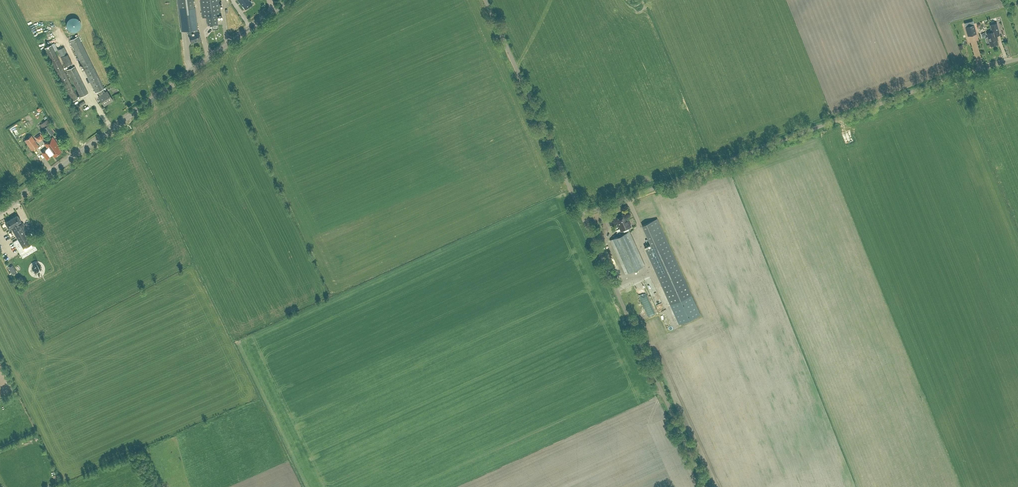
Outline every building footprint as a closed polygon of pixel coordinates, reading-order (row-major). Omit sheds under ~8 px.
[(181,31),(188,30),(188,31),(187,31),(191,43),(201,40),(199,32),(198,32),(197,29),(198,29),(195,7),(194,7),(193,0),(177,0),(181,31)] [(217,24),(216,15),(220,15),(219,0),(200,0),(201,17),(205,17),(206,25),(217,24)] [(249,0),(238,0),(240,3),(240,2),(245,8),(252,3),(249,0)] [(73,31),(75,31),(76,31),(77,30),(78,30),(79,29),(80,28),(80,27),(81,25),(81,24),(80,23),(80,22),(80,20),(79,19),(78,18),(77,18),(76,17),(75,17),(73,17),(72,17),(71,17),(70,18),(69,18),(68,19),(67,20),(66,22),(66,23),(66,24),(66,25),(66,26),(66,27),(68,29),(69,30),(70,30),(71,31),(72,31),(73,31)] [(998,43),(996,38),(998,38),(997,35),(1000,34),(997,23),(990,24),(991,28),(992,32),(987,33),(988,36),(986,37),(985,38),(986,42),(987,42),(989,42),(990,45),(998,43)] [(976,33),(974,24),(965,27),(967,35),(976,33)] [(104,92),(102,89),(104,88),(78,36),(69,40),(95,92),(98,91),(100,95),(98,96),(104,105),(112,100),(107,91),(104,92)] [(71,101),(78,98),(63,68),(51,45),(45,48),(57,71),(56,71),(71,101)] [(68,53),(64,46),(57,50),(60,57),(68,53)] [(80,97),(88,93),(75,66),(67,70),(80,97)] [(48,136),(54,132),(48,124),(51,123),(47,119),(40,125),(48,136)] [(31,150),(38,146),(31,135),(24,140),(31,150)] [(54,156),(61,151),(58,147),(59,146),(52,137),(44,142),(48,147),(41,152),(46,159),(51,155),(49,153),(51,152),(54,156)] [(20,221),(17,215),(5,222),(8,228),(10,227),(23,249),(31,244),(27,236),(29,234),(23,222),(20,224),(19,222),(20,221)] [(628,223),(625,215),(617,219),(620,226),(619,227),(621,230),(622,230),(623,234),(610,240),(625,274),(644,265),(629,231),(627,228),(631,226),(629,222),(628,223)] [(657,218),(643,225),(652,245),(645,248),(669,302),(679,324),(687,320),(700,314),(690,293),(657,218)] [(605,253),(608,252),(612,265),(614,265),(608,245),(603,246),(605,253)] [(7,266),(13,274),(17,271),(12,264),(9,266),(8,265),(7,266)]
